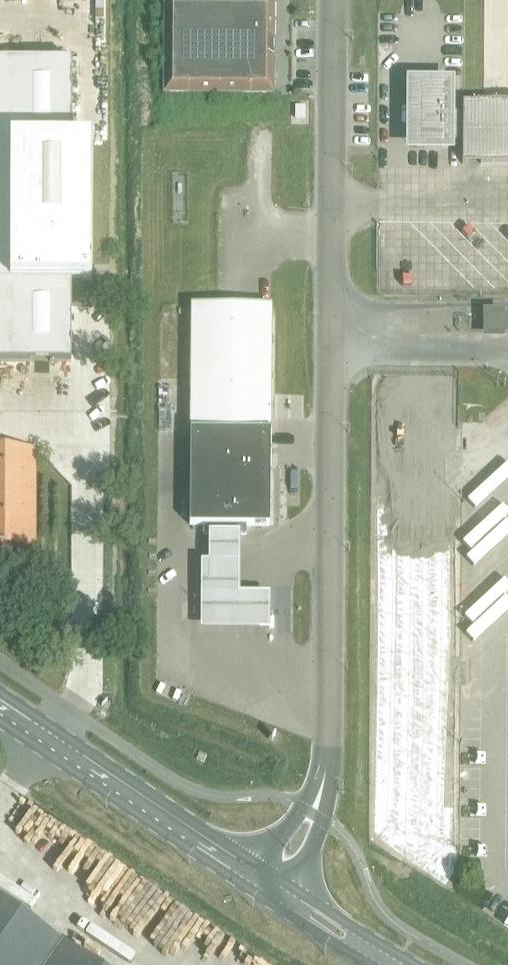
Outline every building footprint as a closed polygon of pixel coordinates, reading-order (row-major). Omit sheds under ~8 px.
[(164,47),(272,48),(273,2),(165,1),(164,47)] [(272,48),(164,47),(164,93),(272,94),(272,48)] [(91,282),(91,140),(71,140),(71,60),(0,60),(0,362),(70,362),(71,282),(91,282)] [(411,84),(411,122),(418,123),(418,135),(424,135),(424,147),(448,148),(448,141),(462,141),(462,164),(507,164),(507,103),(484,103),(462,103),(462,112),(448,112),(448,85),(411,84)] [(304,105),(294,106),(294,118),(304,118),(304,105)] [(191,305),(190,431),(270,431),(271,305),(191,305)] [(491,331),(507,331),(507,318),(491,318),(491,331)] [(270,431),(190,431),(189,525),(203,525),(202,534),(209,534),(240,534),(245,535),(245,525),(269,525),(270,431)] [(34,549),(34,449),(0,449),(0,573),(18,573),(18,549),(34,549)] [(240,534),(209,534),(209,564),(202,564),(201,632),(270,633),(270,597),(240,596),(240,534)] [(206,756),(198,752),(195,759),(203,762),(206,756)] [(63,941),(0,898),(0,964),(47,964),(63,941)] [(63,941),(47,964),(98,964),(63,941)]
